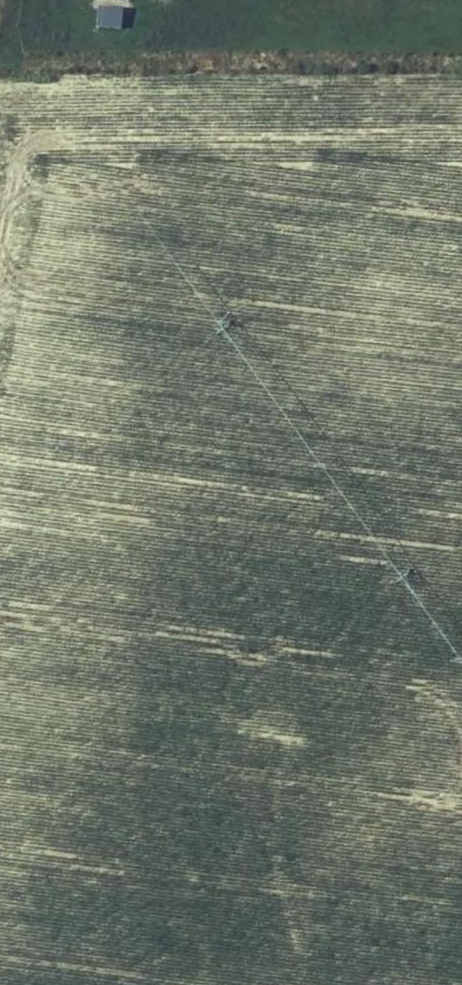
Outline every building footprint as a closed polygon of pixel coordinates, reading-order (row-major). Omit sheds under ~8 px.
[(97,5),(96,28),(123,29),(124,6),(97,5)]
